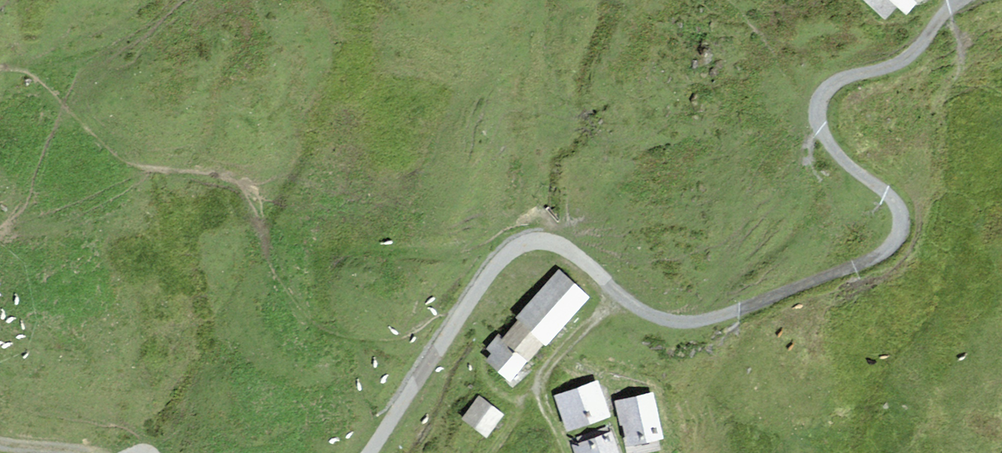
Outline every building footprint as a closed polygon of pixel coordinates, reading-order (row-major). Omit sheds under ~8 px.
[(907,10),(915,1),(914,0),(896,0),(907,10)] [(559,270),(517,317),(520,319),(544,341),(546,343),(588,296),(559,270)] [(528,359),(544,341),(520,319),(503,337),(528,359)] [(509,379),(528,359),(503,337),(500,334),(488,347),(493,352),(487,359),(509,379)] [(597,382),(557,396),(568,428),(609,414),(597,382)] [(620,401),(630,443),(661,435),(651,393),(620,401)] [(479,396),(463,417),(488,435),(504,414),(479,396)] [(580,444),(583,452),(619,452),(611,432),(580,444)]
